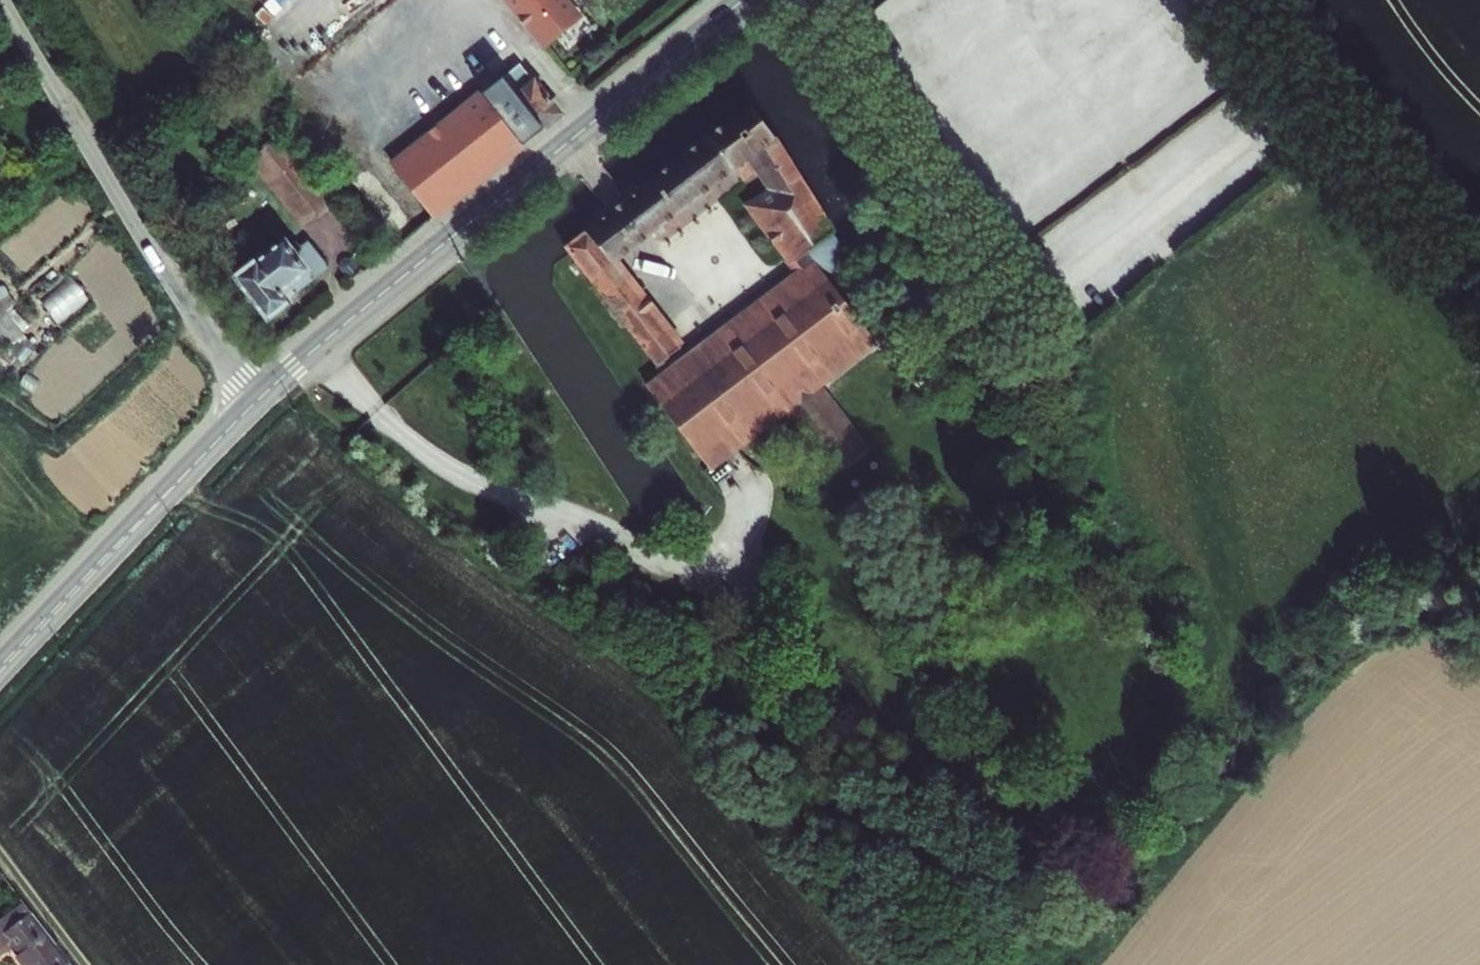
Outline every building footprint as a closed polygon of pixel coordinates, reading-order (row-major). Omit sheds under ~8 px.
[(540,43),(576,14),(565,0),(507,0),(540,43)] [(401,161),(441,209),(568,101),(526,55),(401,161)] [(625,204),(572,244),(576,249),(663,362),(686,344),(621,258),(650,237),(760,154),(784,191),(761,206),(810,272),(652,384),(711,466),(793,407),(825,385),(882,345),(833,277),(843,270),(847,258),(846,246),(838,236),(843,233),(774,126),(758,105),(625,204)] [(323,203),(271,144),(258,155),(310,214),(323,203)] [(259,263),(247,274),(281,311),(303,293),(300,290),(337,260),(316,236),(304,246),(293,234),(275,249),(269,244),(254,257),(259,263)] [(45,300),(63,322),(94,298),(76,276),(45,300)] [(0,295),(0,340),(23,345),(28,321),(9,317),(13,297),(0,295)] [(825,385),(793,407),(841,475),(873,452),(825,385)] [(24,902),(0,921),(0,953),(10,945),(26,964),(71,964),(24,902)]
